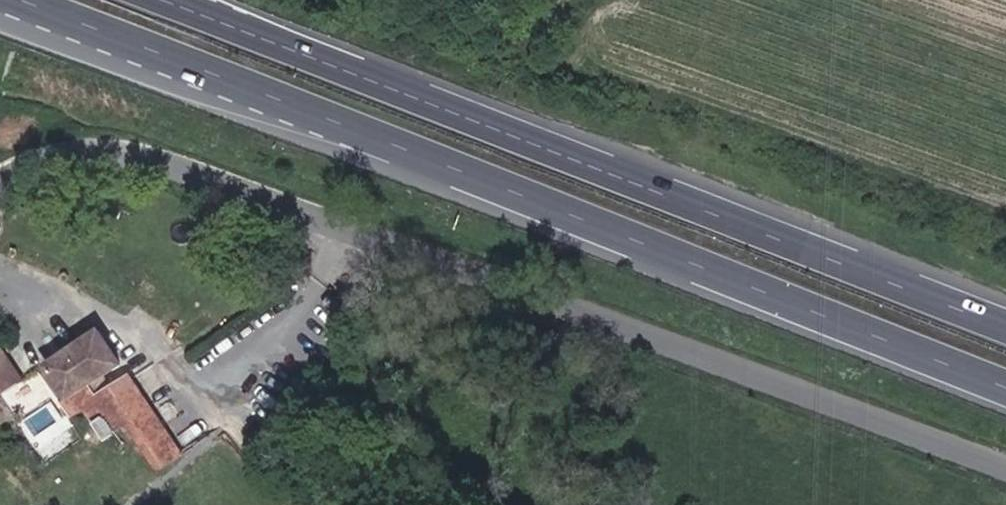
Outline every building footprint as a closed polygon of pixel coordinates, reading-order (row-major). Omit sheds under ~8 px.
[(90,326),(31,364),(57,403),(115,364),(90,326)] [(0,348),(0,397),(25,379),(2,347),(0,348)] [(191,455),(132,375),(100,400),(94,389),(78,399),(86,414),(92,409),(98,419),(109,412),(121,431),(129,426),(163,474),(191,455)] [(65,425),(79,412),(67,400),(53,412),(65,425)]
